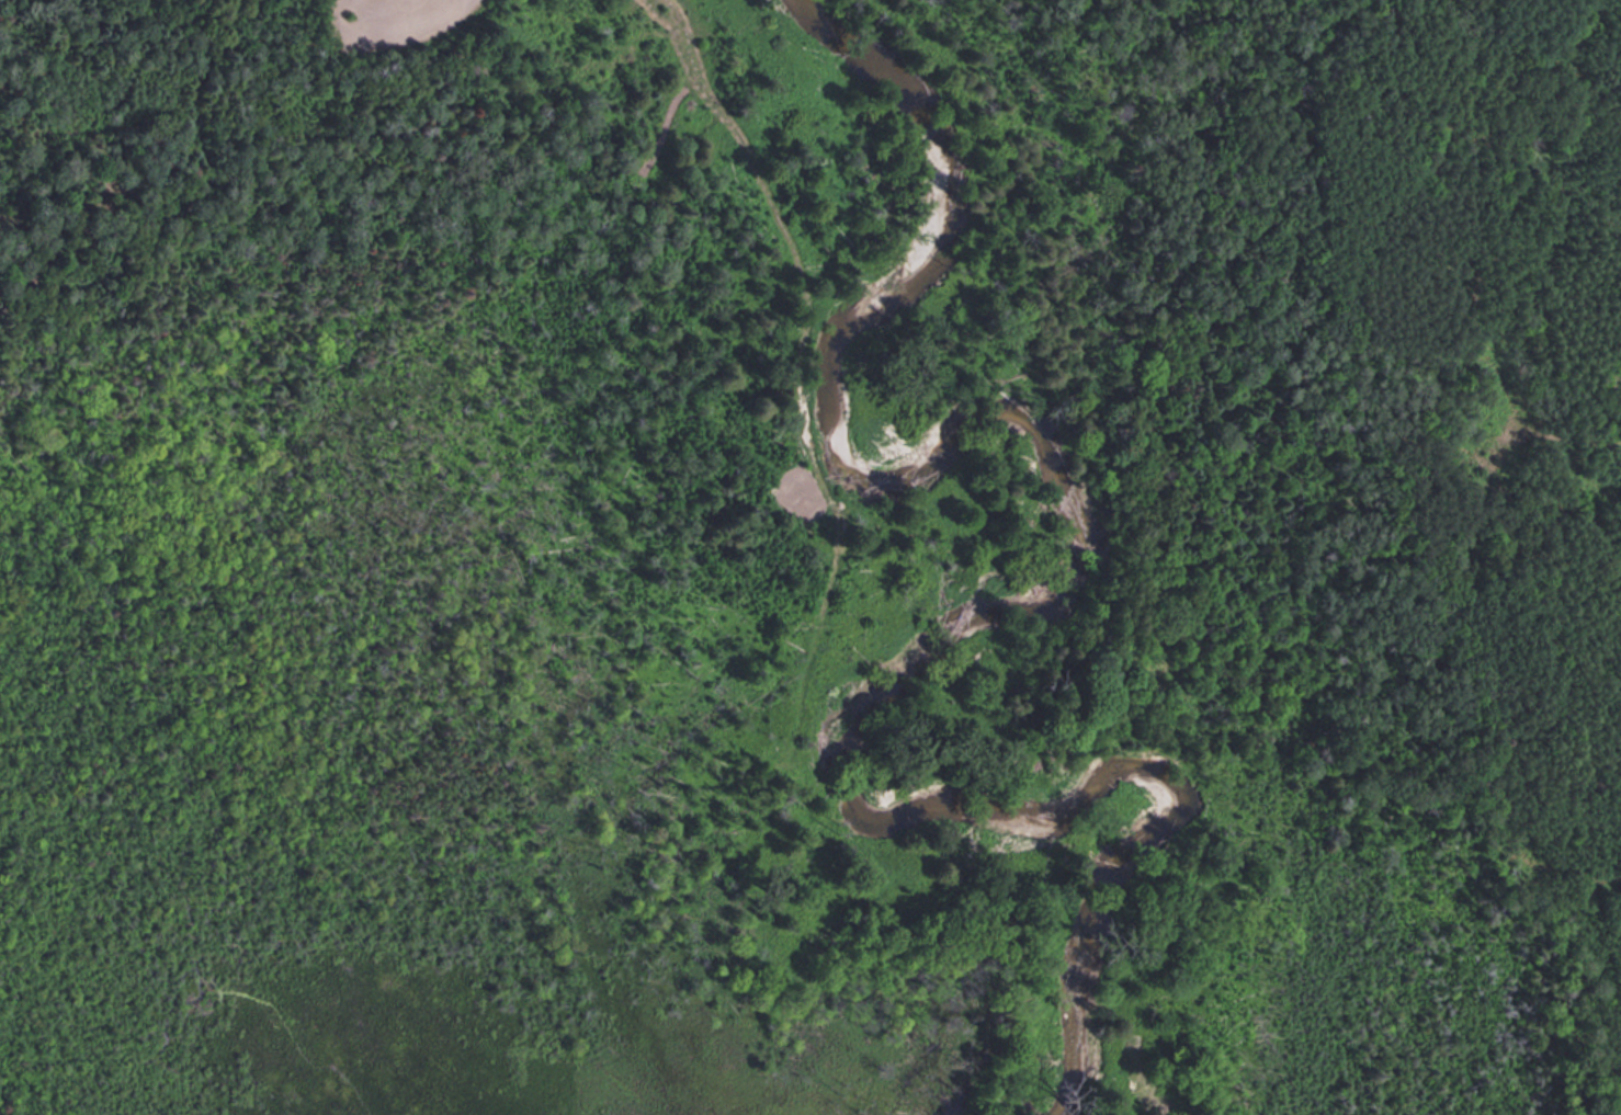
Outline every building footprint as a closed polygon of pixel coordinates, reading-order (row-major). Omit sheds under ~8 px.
[(1150,768),(1141,785),(1177,802),(1186,784),(1150,768)]
